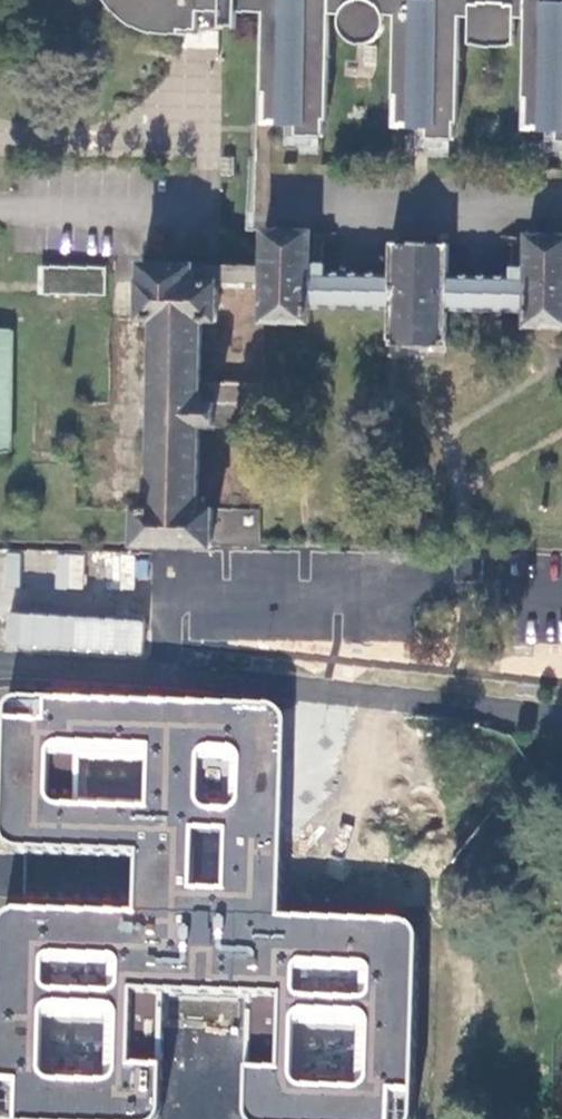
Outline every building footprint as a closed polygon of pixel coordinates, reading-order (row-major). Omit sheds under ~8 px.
[(125,18),(136,18),(136,21),(152,22),(152,25),(169,26),(169,29),(185,34),(204,34),(204,30),(224,31),(244,31),(244,17),(259,18),(270,18),(267,97),(272,98),(271,125),(290,126),(301,126),(301,141),(328,141),(329,125),(332,124),(335,19),(346,20),(345,30),(349,41),(358,48),(376,49),(386,42),(390,32),(391,26),(389,21),(400,22),(398,101),(402,101),(401,129),(432,130),(431,145),(458,146),(459,129),(462,128),(465,23),(475,24),(474,51),(488,54),(506,54),(520,52),(520,25),(530,25),(528,105),(532,105),(531,133),(561,134),(561,150),(561,0),(111,0),(125,18)] [(136,18),(125,18),(136,26),(148,33),(190,39),(190,52),(224,53),(224,31),(204,30),(204,34),(185,34),(169,29),(169,26),(152,25),(152,22),(136,21),(136,18)] [(234,157),(219,157),(219,175),(234,175),(234,157)] [(531,243),(530,276),(513,275),(513,283),(452,281),(452,251),(394,250),(393,280),(328,279),(328,270),(313,269),(314,237),(269,236),(268,272),(145,267),(146,281),(144,281),(143,317),(158,318),(154,507),(143,507),(142,544),(265,547),(266,511),(201,508),(204,425),(266,428),(266,385),(204,382),(207,319),(218,319),(220,285),(266,286),(265,320),(313,322),(314,306),(393,309),(393,347),(410,347),(410,341),(435,342),(435,347),(452,348),(452,311),(531,313),(532,326),(561,327),(561,244),(531,243)] [(109,271),(49,269),(48,297),(109,299),(109,271)] [(0,327),(0,449),(13,450),(15,328),(0,327)] [(274,705),(14,699),(7,704),(4,712),(5,844),(8,850),(14,854),(139,859),(136,916),(18,911),(5,916),(0,923),(0,933),(0,1118),(165,1118),(168,1000),(248,1002),(245,1118),(414,1118),(419,937),(415,926),(405,922),(282,919),(288,719),(283,711),(274,705)]
